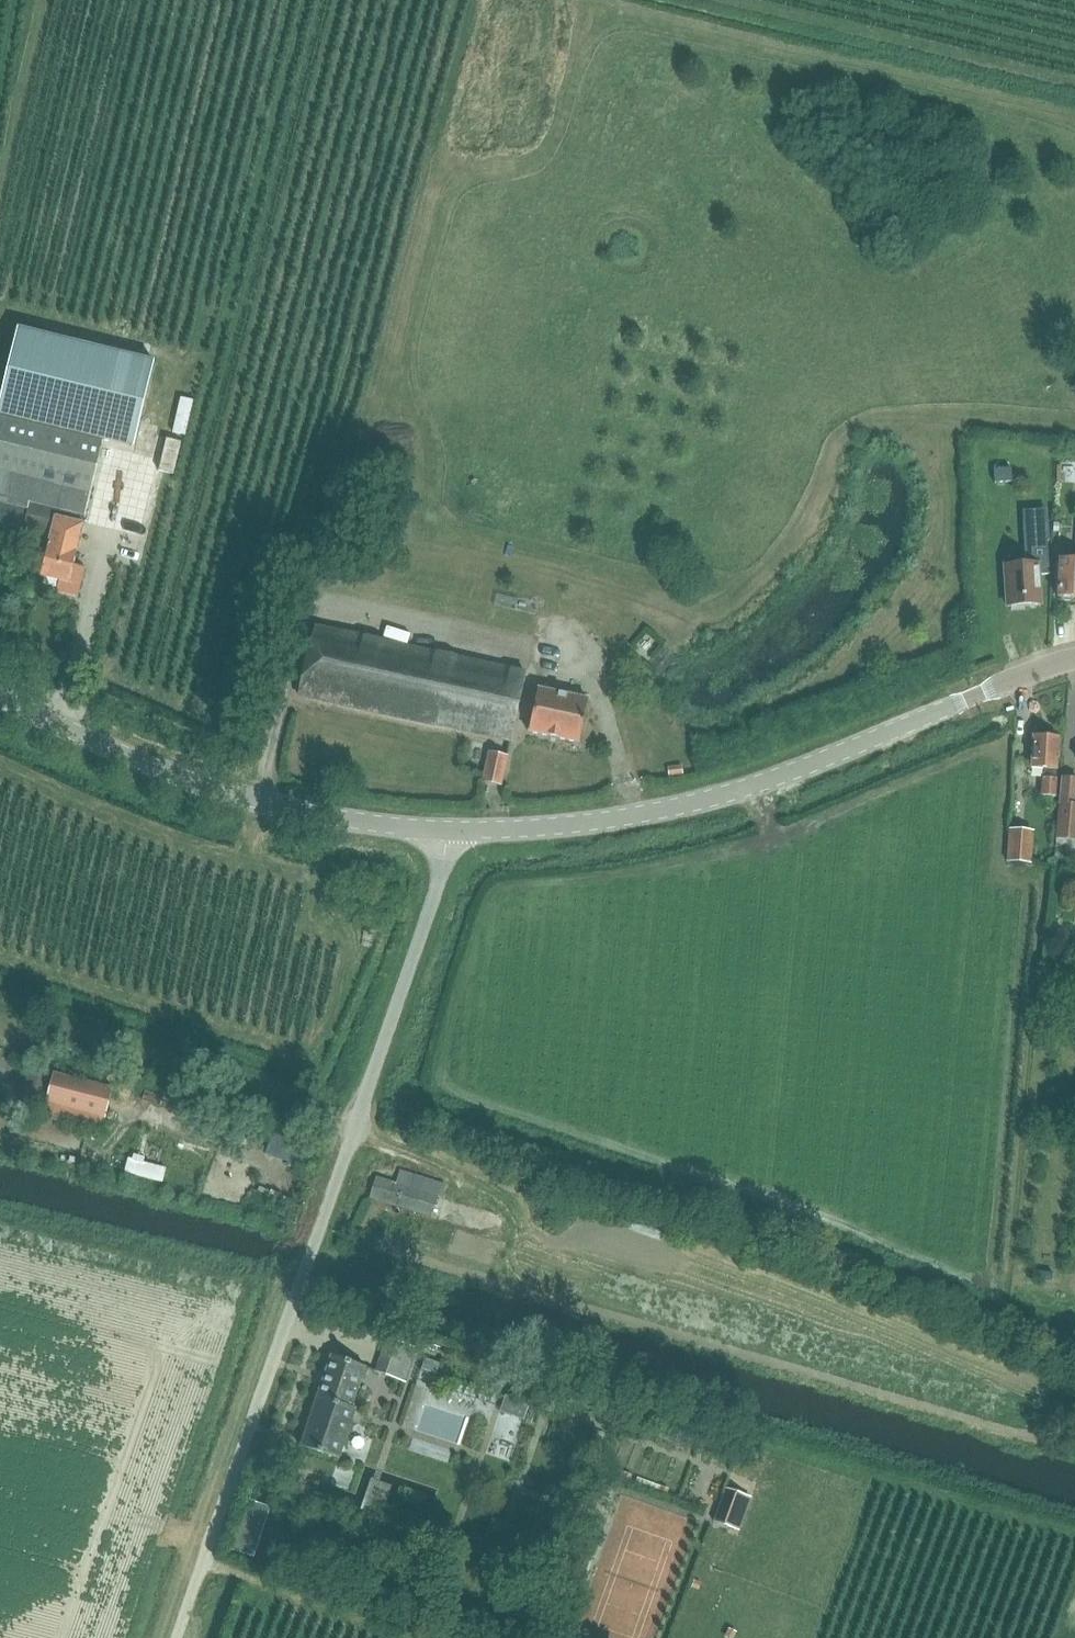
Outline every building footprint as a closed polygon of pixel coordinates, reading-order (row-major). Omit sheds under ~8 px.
[(103,442),(133,449),(154,363),(18,329),(0,402),(0,417),(103,442)] [(103,442),(0,417),(0,495),(30,502),(85,516),(103,442)] [(153,449),(144,482),(156,485),(165,452),(153,449)] [(1011,468),(994,470),(994,483),(1012,482),(1011,468)] [(24,528),(28,509),(0,502),(0,523),(24,528)] [(73,565),(85,516),(30,502),(28,509),(24,528),(51,535),(41,576),(59,580),(57,591),(77,596),(84,568),(73,565)] [(1022,564),(1005,565),(1008,607),(1011,607),(1012,611),(1024,610),(1024,606),(1040,605),(1038,575),(1049,574),(1047,540),(1050,540),(1048,520),(1023,521),(1025,563),(1022,564)] [(1058,597),(1074,598),(1074,559),(1059,558),(1058,597)] [(312,625),(299,687),(297,695),(509,741),(524,671),(312,625)] [(588,699),(538,688),(528,732),(578,743),(588,699)] [(1032,736),(1030,768),(1042,769),(1040,796),(1054,797),(1058,737),(1032,736)] [(500,785),(506,758),(489,754),(483,781),(500,785)] [(670,775),(683,773),(682,766),(668,768),(670,775)] [(1056,838),(1074,840),(1074,779),(1062,777),(1056,838)] [(1031,832),(1009,831),(1007,862),(1029,864),(1031,832)] [(113,1088),(53,1072),(46,1102),(105,1118),(113,1088)] [(432,1217),(438,1196),(376,1176),(369,1198),(432,1217)] [(263,1180),(258,1190),(274,1198),(279,1187),(263,1180)] [(410,1347),(388,1340),(377,1371),(400,1379),(410,1347)] [(353,1406),(367,1366),(333,1354),(319,1395),(319,1396),(302,1445),(340,1459),(357,1408),(353,1406)] [(426,1357),(423,1368),(437,1372),(440,1362),(426,1357)] [(507,1395),(502,1411),(525,1418),(530,1402),(507,1395)] [(736,1527),(747,1497),(727,1489),(716,1520),(736,1527)]
